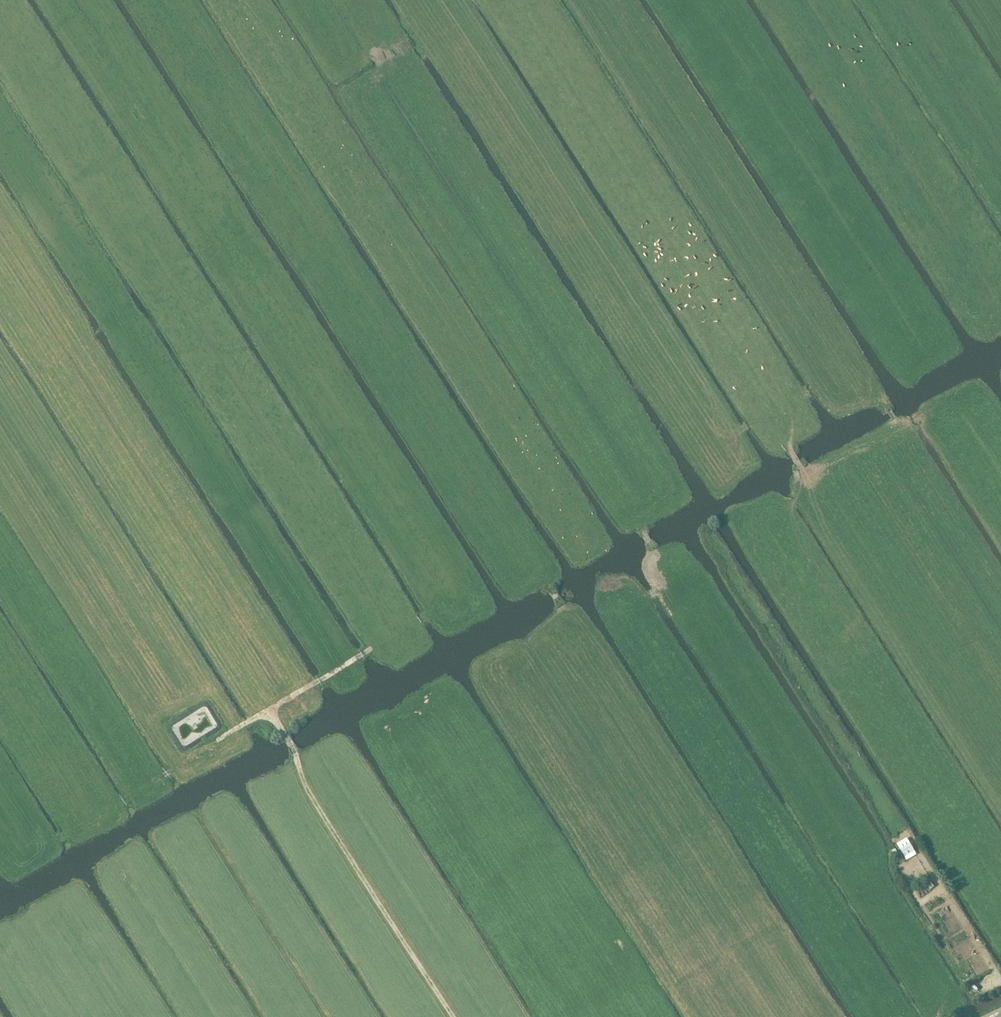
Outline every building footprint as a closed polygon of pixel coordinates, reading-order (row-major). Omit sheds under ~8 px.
[(896,844),(899,849),(904,857),(906,860),(915,855),(914,852),(909,843),(906,839),(896,844)]
